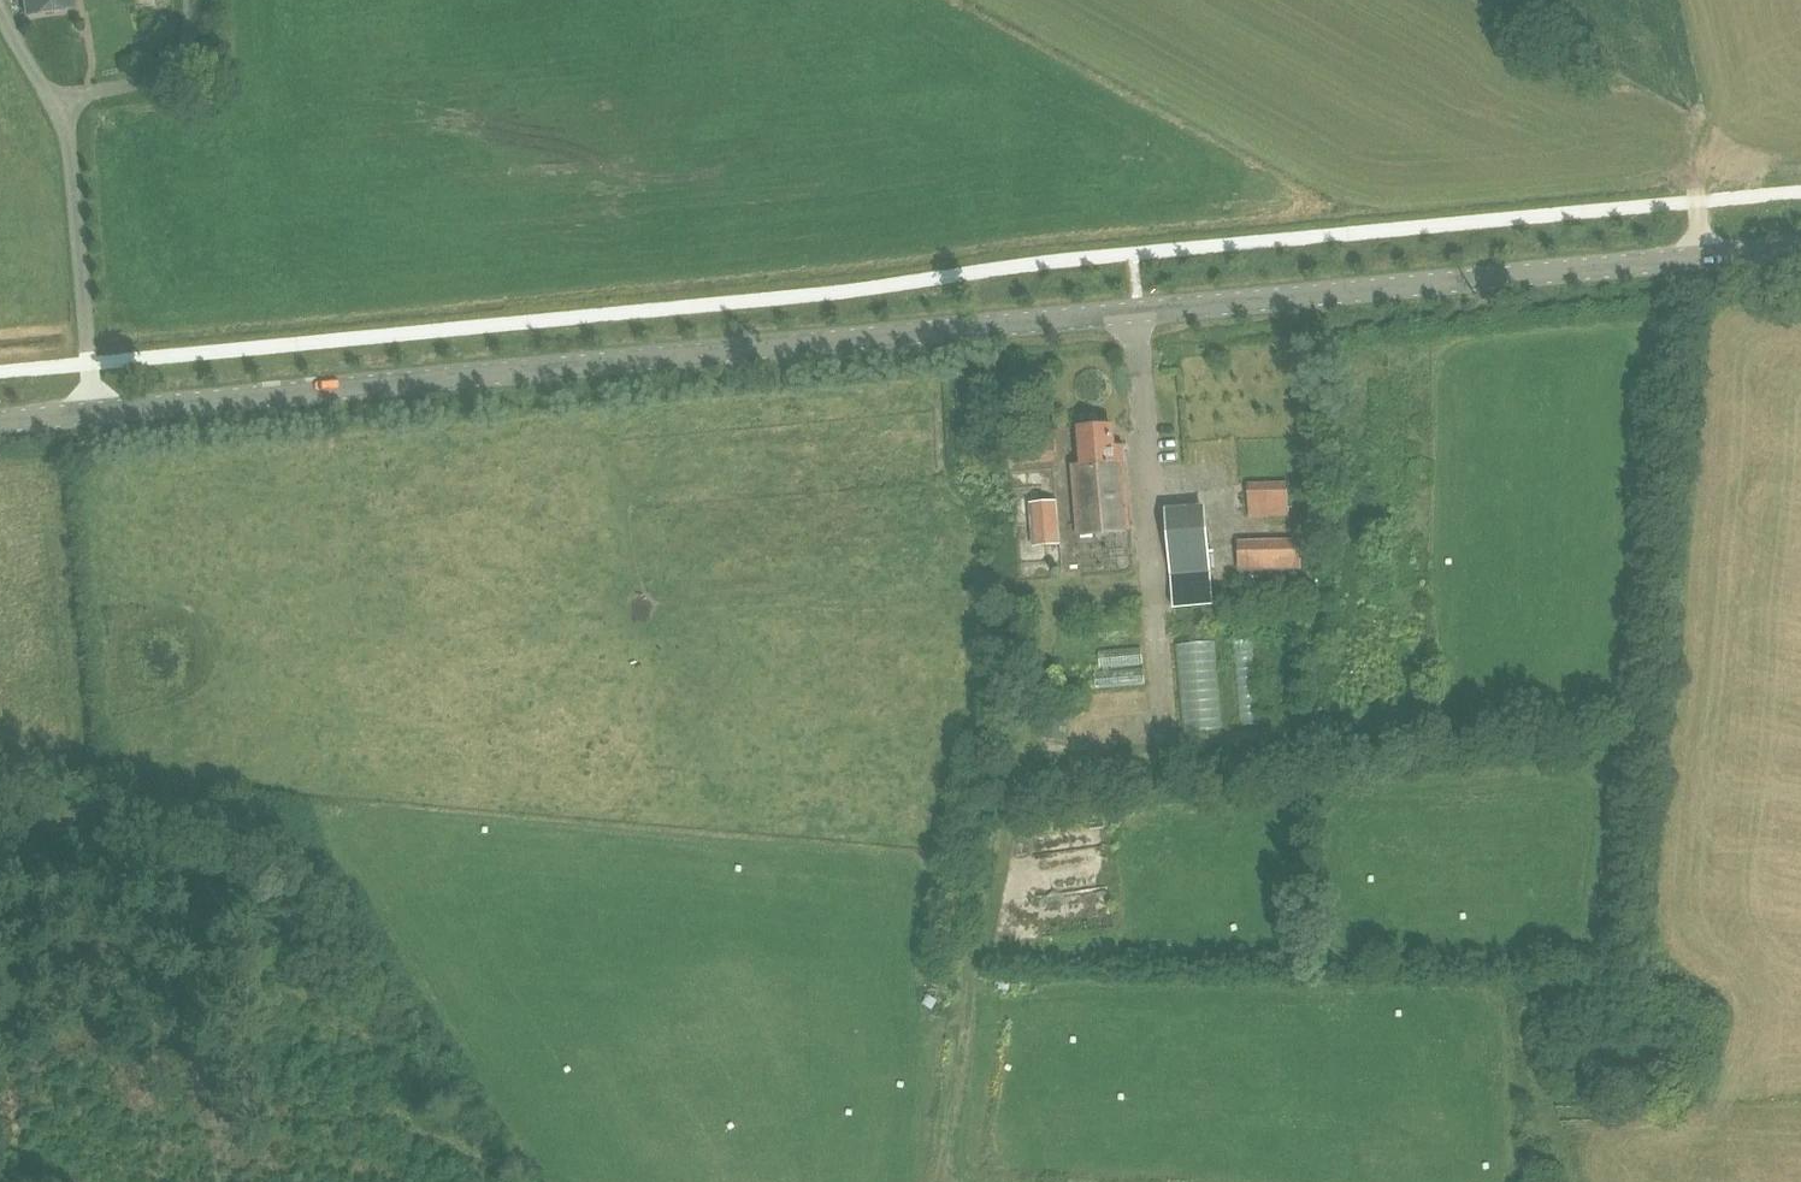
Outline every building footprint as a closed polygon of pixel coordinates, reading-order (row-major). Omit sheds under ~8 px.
[(25,15),(75,8),(74,0),(23,0),(25,15)] [(1083,466),(1074,466),(1079,534),(1131,530),(1124,444),(1113,445),(1111,425),(1080,428),(1083,466)] [(1003,464),(1056,461),(1055,437),(1001,441),(1003,464)] [(1288,481),(1249,483),(1246,483),(1248,517),(1289,515),(1288,505),(1297,505),(1297,496),(1289,497),(1288,481)] [(1058,501),(1028,502),(1033,545),(1062,543),(1058,501)] [(1206,505),(1166,508),(1174,608),(1215,605),(1206,505)] [(1303,539),(1239,541),(1239,570),(1303,570),(1303,539)] [(1299,604),(1299,592),(1269,592),(1269,604),(1299,604)] [(1090,908),(1089,921),(1118,922),(1119,909),(1090,908)] [(1021,934),(1042,935),(1043,910),(1022,909),(1021,934)]
